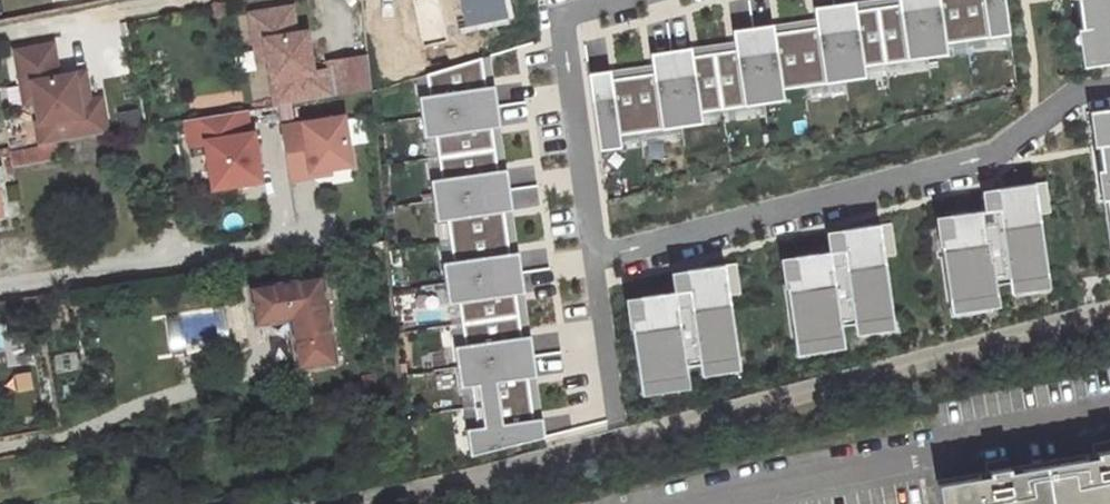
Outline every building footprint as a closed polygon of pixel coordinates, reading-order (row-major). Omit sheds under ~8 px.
[(466,26),(507,17),(503,0),(460,0),(466,26)] [(897,6),(903,60),(945,56),(943,42),(938,0),(896,0),(897,6)] [(943,42),(985,38),(980,0),(938,0),(943,42)] [(985,38),(1007,35),(1003,0),(980,0),(985,38)] [(1080,69),(1109,64),(1109,0),(1071,0),(1080,69)] [(813,10),(815,31),(821,85),(863,80),(861,65),(855,11),(854,5),(813,10)] [(269,60),(277,105),(334,94),(329,68),(313,71),(308,43),(300,44),(297,32),(295,32),(290,6),(249,14),(254,42),(265,40),(269,60)] [(897,6),(855,11),(861,65),(903,60),(897,6)] [(731,31),(733,52),(739,106),(781,102),(780,90),(773,35),(772,26),(731,31)] [(300,44),(308,43),(306,31),(297,32),(300,44)] [(815,31),(773,35),(780,90),(821,85),(815,31)] [(265,40),(254,42),(257,66),(269,60),(265,40)] [(37,122),(41,144),(108,132),(101,98),(90,100),(86,82),(75,84),(73,73),(58,76),(52,44),(15,51),(21,84),(32,82),(35,101),(39,121),(37,122)] [(649,55),(651,76),(657,130),(699,125),(698,111),(691,57),(691,50),(649,55)] [(733,52),(691,57),(698,111),(739,106),(733,52)] [(329,68),(334,94),(370,88),(367,55),(328,61),(329,68)] [(425,78),(428,97),(482,90),(479,61),(425,78)] [(73,73),(75,84),(86,82),(84,71),(73,73)] [(618,150),(616,135),(609,81),(608,73),(588,76),(598,152),(618,150)] [(651,76),(609,81),(616,135),(657,130),(651,76)] [(21,84),(25,103),(35,101),(32,82),(21,84)] [(428,97),(417,98),(422,138),(436,136),(489,130),(496,129),(491,89),(482,90),(428,97)] [(191,143),(210,140),(254,133),(250,110),(187,120),(191,143)] [(1090,115),(1109,250),(1109,112),(1090,115)] [(282,125),(291,180),(331,173),(330,169),(355,165),(347,115),(282,125)] [(436,136),(442,180),(495,174),(489,130),(436,136)] [(210,140),(218,187),(267,180),(259,132),(254,133),(210,140)] [(14,167),(61,157),(59,143),(11,152),(14,167)] [(442,180),(429,182),(435,222),(448,220),(503,213),(509,213),(504,173),(495,174),(442,180)] [(981,212),(936,219),(949,314),(995,307),(993,297),(1046,289),(1031,186),(978,194),(981,212)] [(448,220),(454,263),(508,256),(503,213),(448,220)] [(826,254),(781,261),(795,355),(840,349),(839,338),(892,331),(877,227),(824,235),(826,254)] [(345,249),(347,258),(366,255),(364,246),(345,249)] [(454,263),(442,265),(447,305),(460,303),(513,296),(521,295),(516,255),(508,256),(454,263)] [(671,294),(626,301),(640,396),(685,389),(684,379),(737,371),(722,268),(669,276),(671,294)] [(337,364),(322,276),(250,287),(255,326),(290,321),(298,370),(337,364)] [(513,296),(460,303),(465,347),(519,340),(513,296)] [(465,347),(454,349),(460,389),(477,386),(483,431),(464,433),(467,457),(542,440),(540,422),(531,423),(500,428),(495,384),(527,380),(534,379),(529,339),(519,340),(465,347)] [(363,388),(364,394),(381,391),(379,380),(362,383),(363,388)] [(527,380),(495,384),(500,428),(531,423),(527,380)] [(938,485),(941,503),(1109,503),(1109,454),(938,485)]
